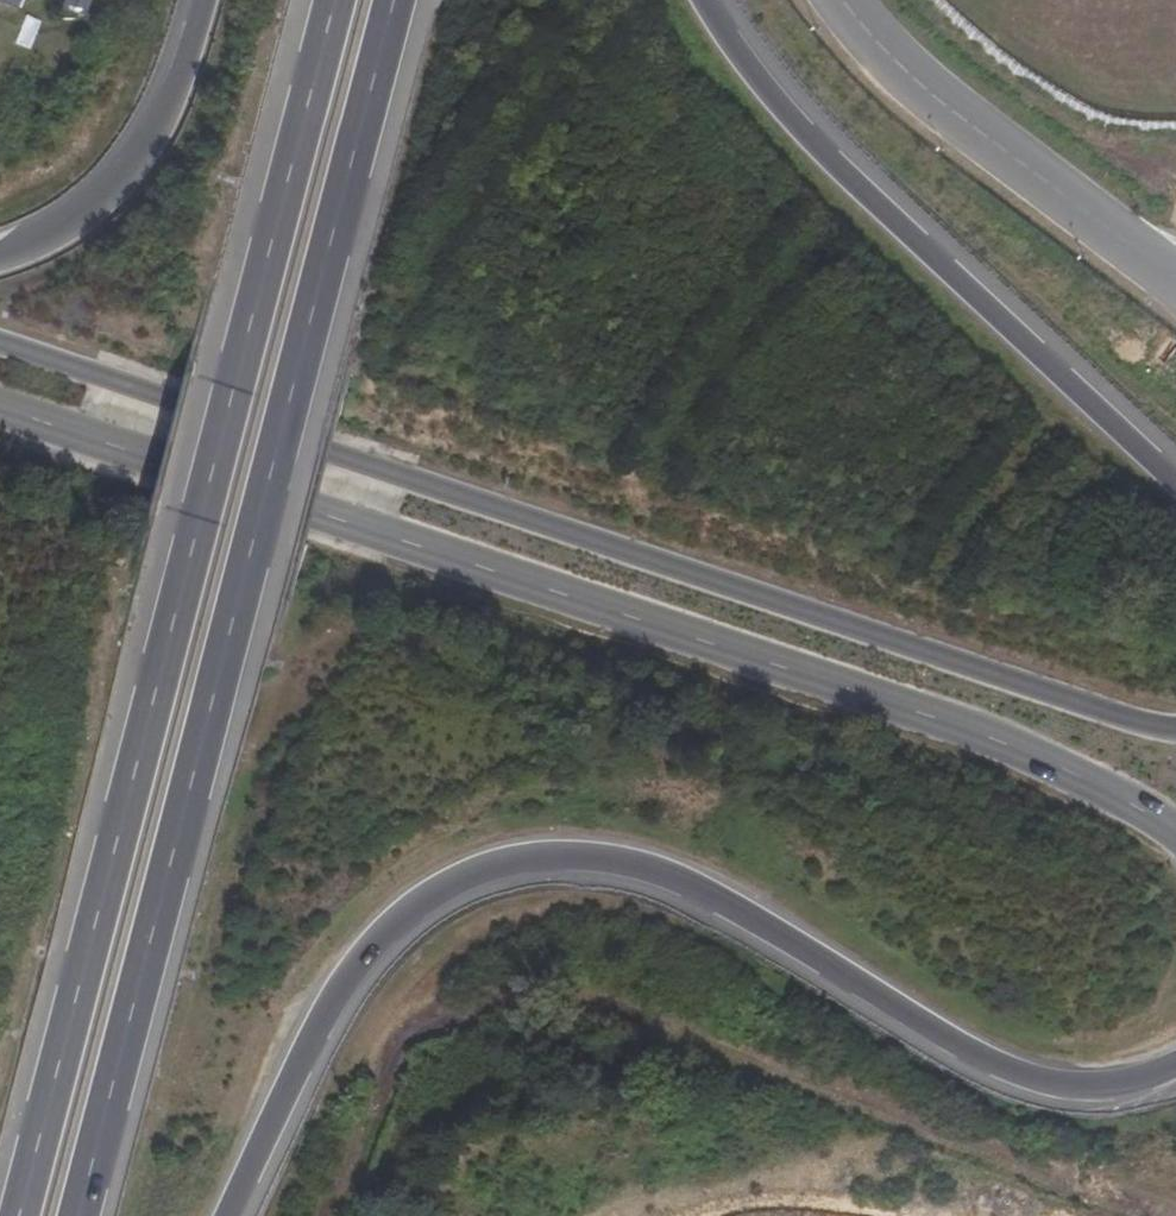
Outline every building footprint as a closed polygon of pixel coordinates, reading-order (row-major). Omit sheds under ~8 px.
[(90,15),(94,0),(68,0),(66,8),(90,15)]
